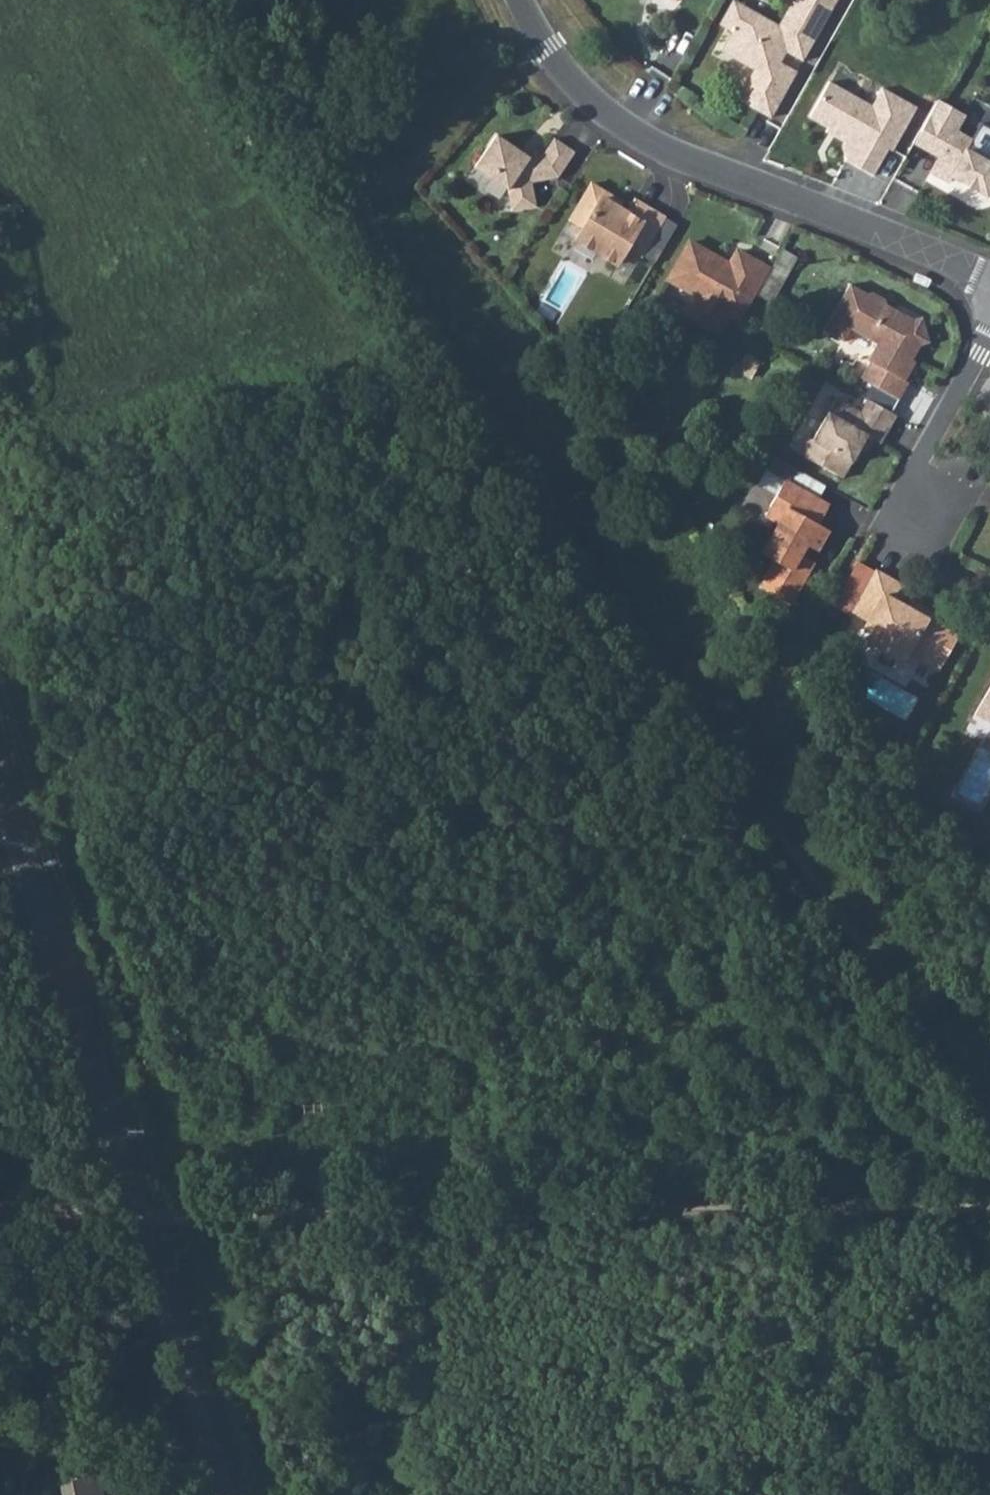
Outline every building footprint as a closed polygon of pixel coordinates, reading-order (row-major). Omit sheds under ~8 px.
[(721,52),(754,70),(738,99),(770,118),(796,72),(779,63),(786,52),(802,61),(837,0),(793,0),(779,26),(746,8),(732,32),(721,52)] [(733,1),(719,25),(732,32),(746,8),(733,1)] [(829,82),(809,117),(848,138),(842,148),(846,161),(872,176),(888,149),(891,151),(916,108),(882,89),(872,106),(829,82)] [(948,182),(951,177),(985,196),(989,191),(989,131),(980,125),(971,141),(954,131),(964,115),(938,100),(920,132),(945,146),(939,157),(930,172),(948,182)] [(920,132),(914,143),(939,157),(945,146),(920,132)] [(557,177),(574,152),(554,139),(543,155),(529,158),(495,136),(474,168),(507,190),(511,211),(535,207),(531,182),(557,177)] [(591,184),(569,220),(582,228),(575,240),(616,264),(626,248),(640,256),(664,217),(634,200),(626,214),(611,205),(615,198),(591,184)] [(653,264),(676,225),(664,217),(640,256),(653,264)] [(741,321),(769,270),(737,251),(729,265),(724,274),(709,265),(714,256),(689,242),(668,280),(697,296),(685,316),(717,333),(728,313),(741,321)] [(794,259),(781,252),(758,293),(771,300),(794,259)] [(849,284),(823,331),(843,341),(850,329),(868,339),(870,335),(879,340),(867,361),(869,362),(860,378),(898,400),(908,383),(901,379),(920,345),(913,320),(886,305),(884,300),(872,293),(867,294),(849,284)] [(922,318),(913,320),(920,345),(929,343),(922,318)] [(879,444),(895,415),(867,400),(860,413),(835,399),(812,440),(808,438),(799,454),(842,478),(860,447),(856,444),(862,434),(879,444)] [(759,485),(776,495),(784,481),(816,499),(824,485),(775,458),(759,485)] [(818,525),(828,506),(816,499),(784,481),(776,495),(765,515),(779,523),(761,554),(775,562),(760,588),(789,604),(808,570),(803,567),(808,559),(799,554),(805,544),(816,551),(827,530),(818,525)] [(853,612),(876,572),(856,561),(831,605),(851,616),(853,612)] [(876,572),(853,612),(868,620),(864,628),(880,637),(875,645),(902,661),(907,652),(936,668),(958,628),(920,607),(916,614),(897,603),(905,589),(876,572)] [(989,723),(989,687),(974,715),(989,723)] [(78,1494),(102,1494),(97,1471),(79,1474),(78,1494)] [(79,1474),(58,1479),(62,1494),(78,1494),(79,1474)]
